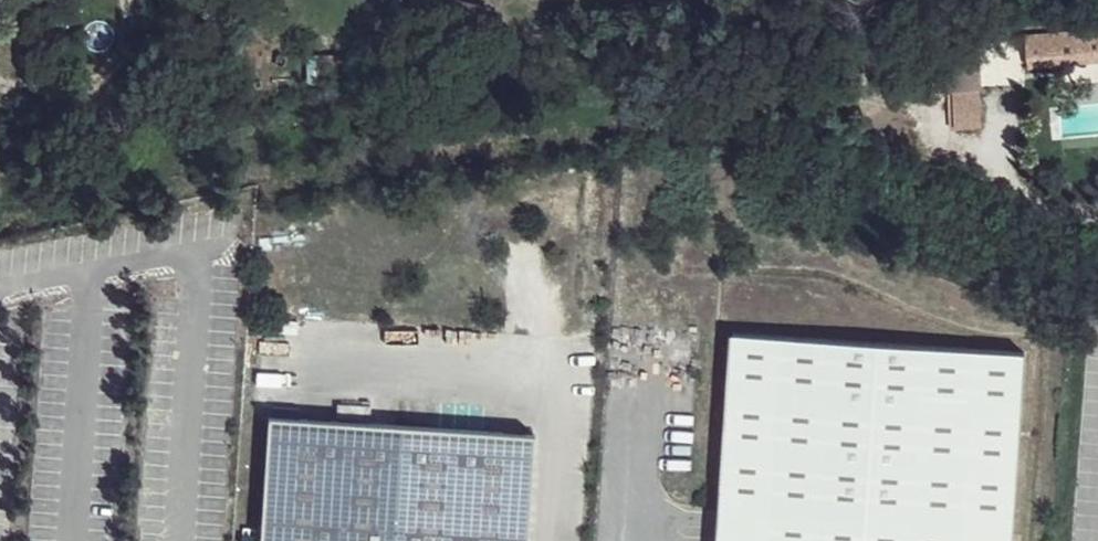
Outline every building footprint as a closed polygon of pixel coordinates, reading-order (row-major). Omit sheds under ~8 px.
[(1097,61),(1097,30),(1024,35),(1027,66),(1097,61)] [(949,128),(983,126),(979,49),(945,51),(949,128)] [(275,52),(273,63),(285,64),(287,54),(275,52)] [(719,540),(1011,540),(1025,347),(734,325),(719,540)] [(533,436),(268,417),(259,540),(525,540),(533,436)]
